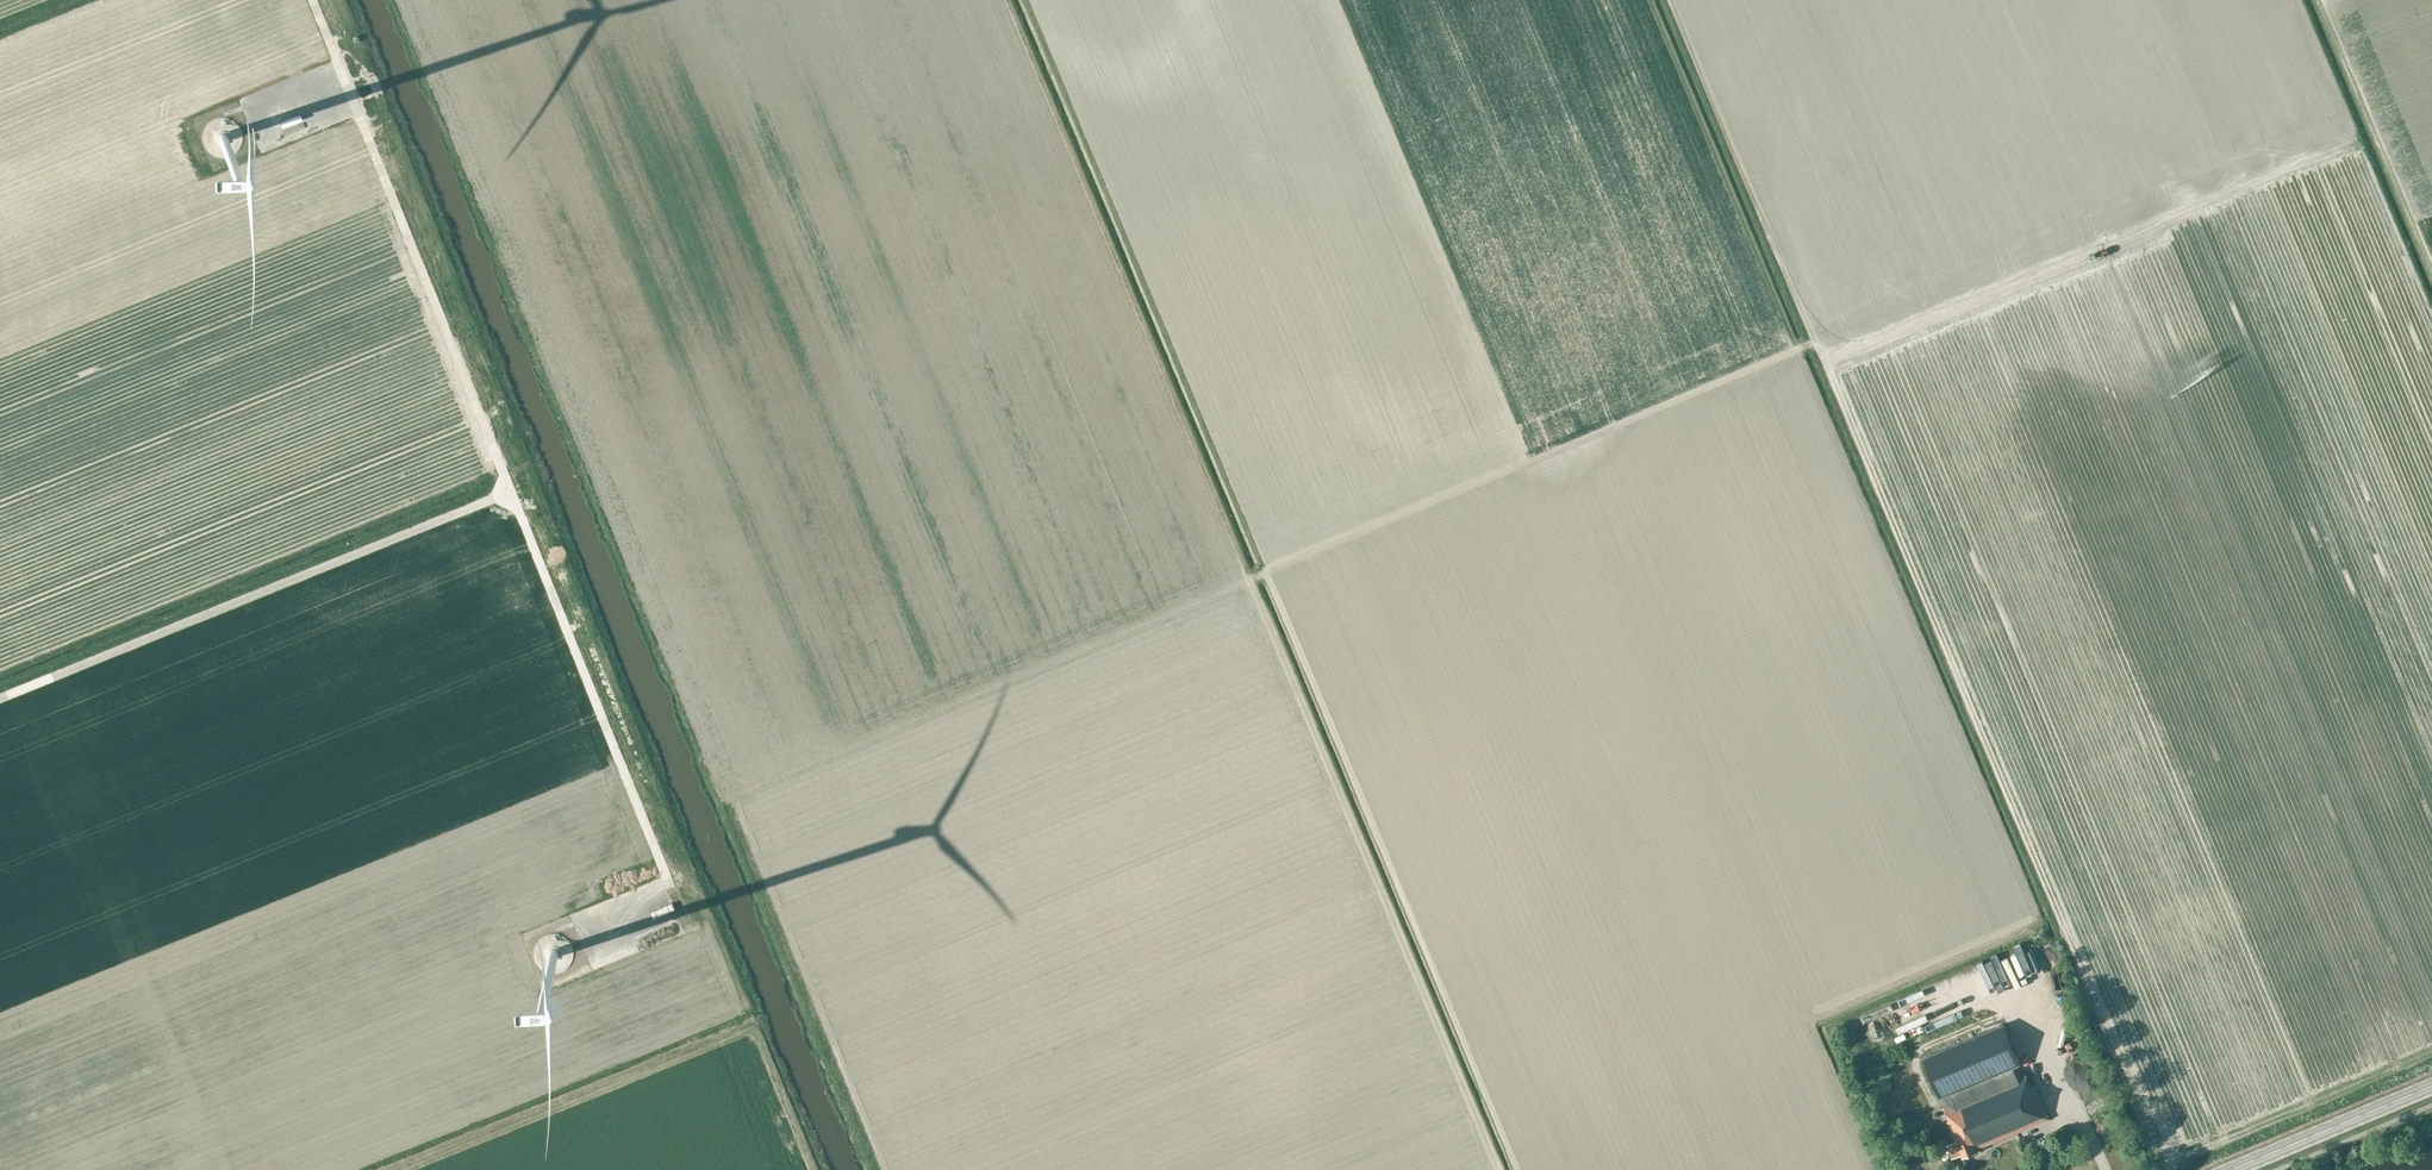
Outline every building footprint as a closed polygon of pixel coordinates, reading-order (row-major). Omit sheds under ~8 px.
[(215,137),(215,138),(215,139),(215,140),(216,140),(216,141),(217,142),(218,143),(219,143),(219,144),(220,144),(221,144),(222,144),(223,144),(224,144),(225,144),(226,143),(227,143),(227,142),(228,142),(228,141),(229,140),(229,139),(229,138),(229,137),(229,136),(229,135),(229,134),(228,134),(228,133),(227,132),(226,131),(225,131),(225,130),(224,130),(223,130),(222,130),(221,130),(220,130),(219,131),(218,131),(218,132),(217,132),(217,133),(216,133),(216,134),(215,135),(215,136),(215,137)] [(547,952),(547,953),(547,954),(547,955),(547,956),(548,956),(548,957),(549,958),(550,959),(551,959),(551,960),(552,960),(553,960),(554,960),(555,960),(556,960),(556,959),(557,959),(558,959),(558,958),(559,958),(559,957),(560,957),(560,956),(561,955),(561,954),(561,953),(561,952),(561,951),(561,950),(560,950),(560,949),(559,948),(558,947),(557,947),(557,946),(556,946),(555,946),(554,946),(553,946),(552,946),(551,946),(550,947),(549,947),(549,948),(548,948),(548,949),(547,950),(547,951),(547,952)] [(2022,1064),(2017,1053),(2004,1023),(1923,1057),(1940,1098),(1943,1096),(1948,1109),(1945,1111),(1949,1120),(1947,1121),(1955,1142),(1947,1145),(1953,1159),(1961,1155),(1962,1158),(1978,1151),(1977,1148),(2048,1118),(2035,1085),(2032,1086),(2027,1073),(2022,1075),(2018,1065),(2022,1064)] [(2068,1027),(2053,1030),(2055,1037),(2069,1034),(2068,1027)] [(1905,1089),(1897,1092),(1902,1105),(1910,1101),(1905,1089)] [(1892,1119),(1896,1130),(1914,1124),(1910,1113),(1892,1119)]
